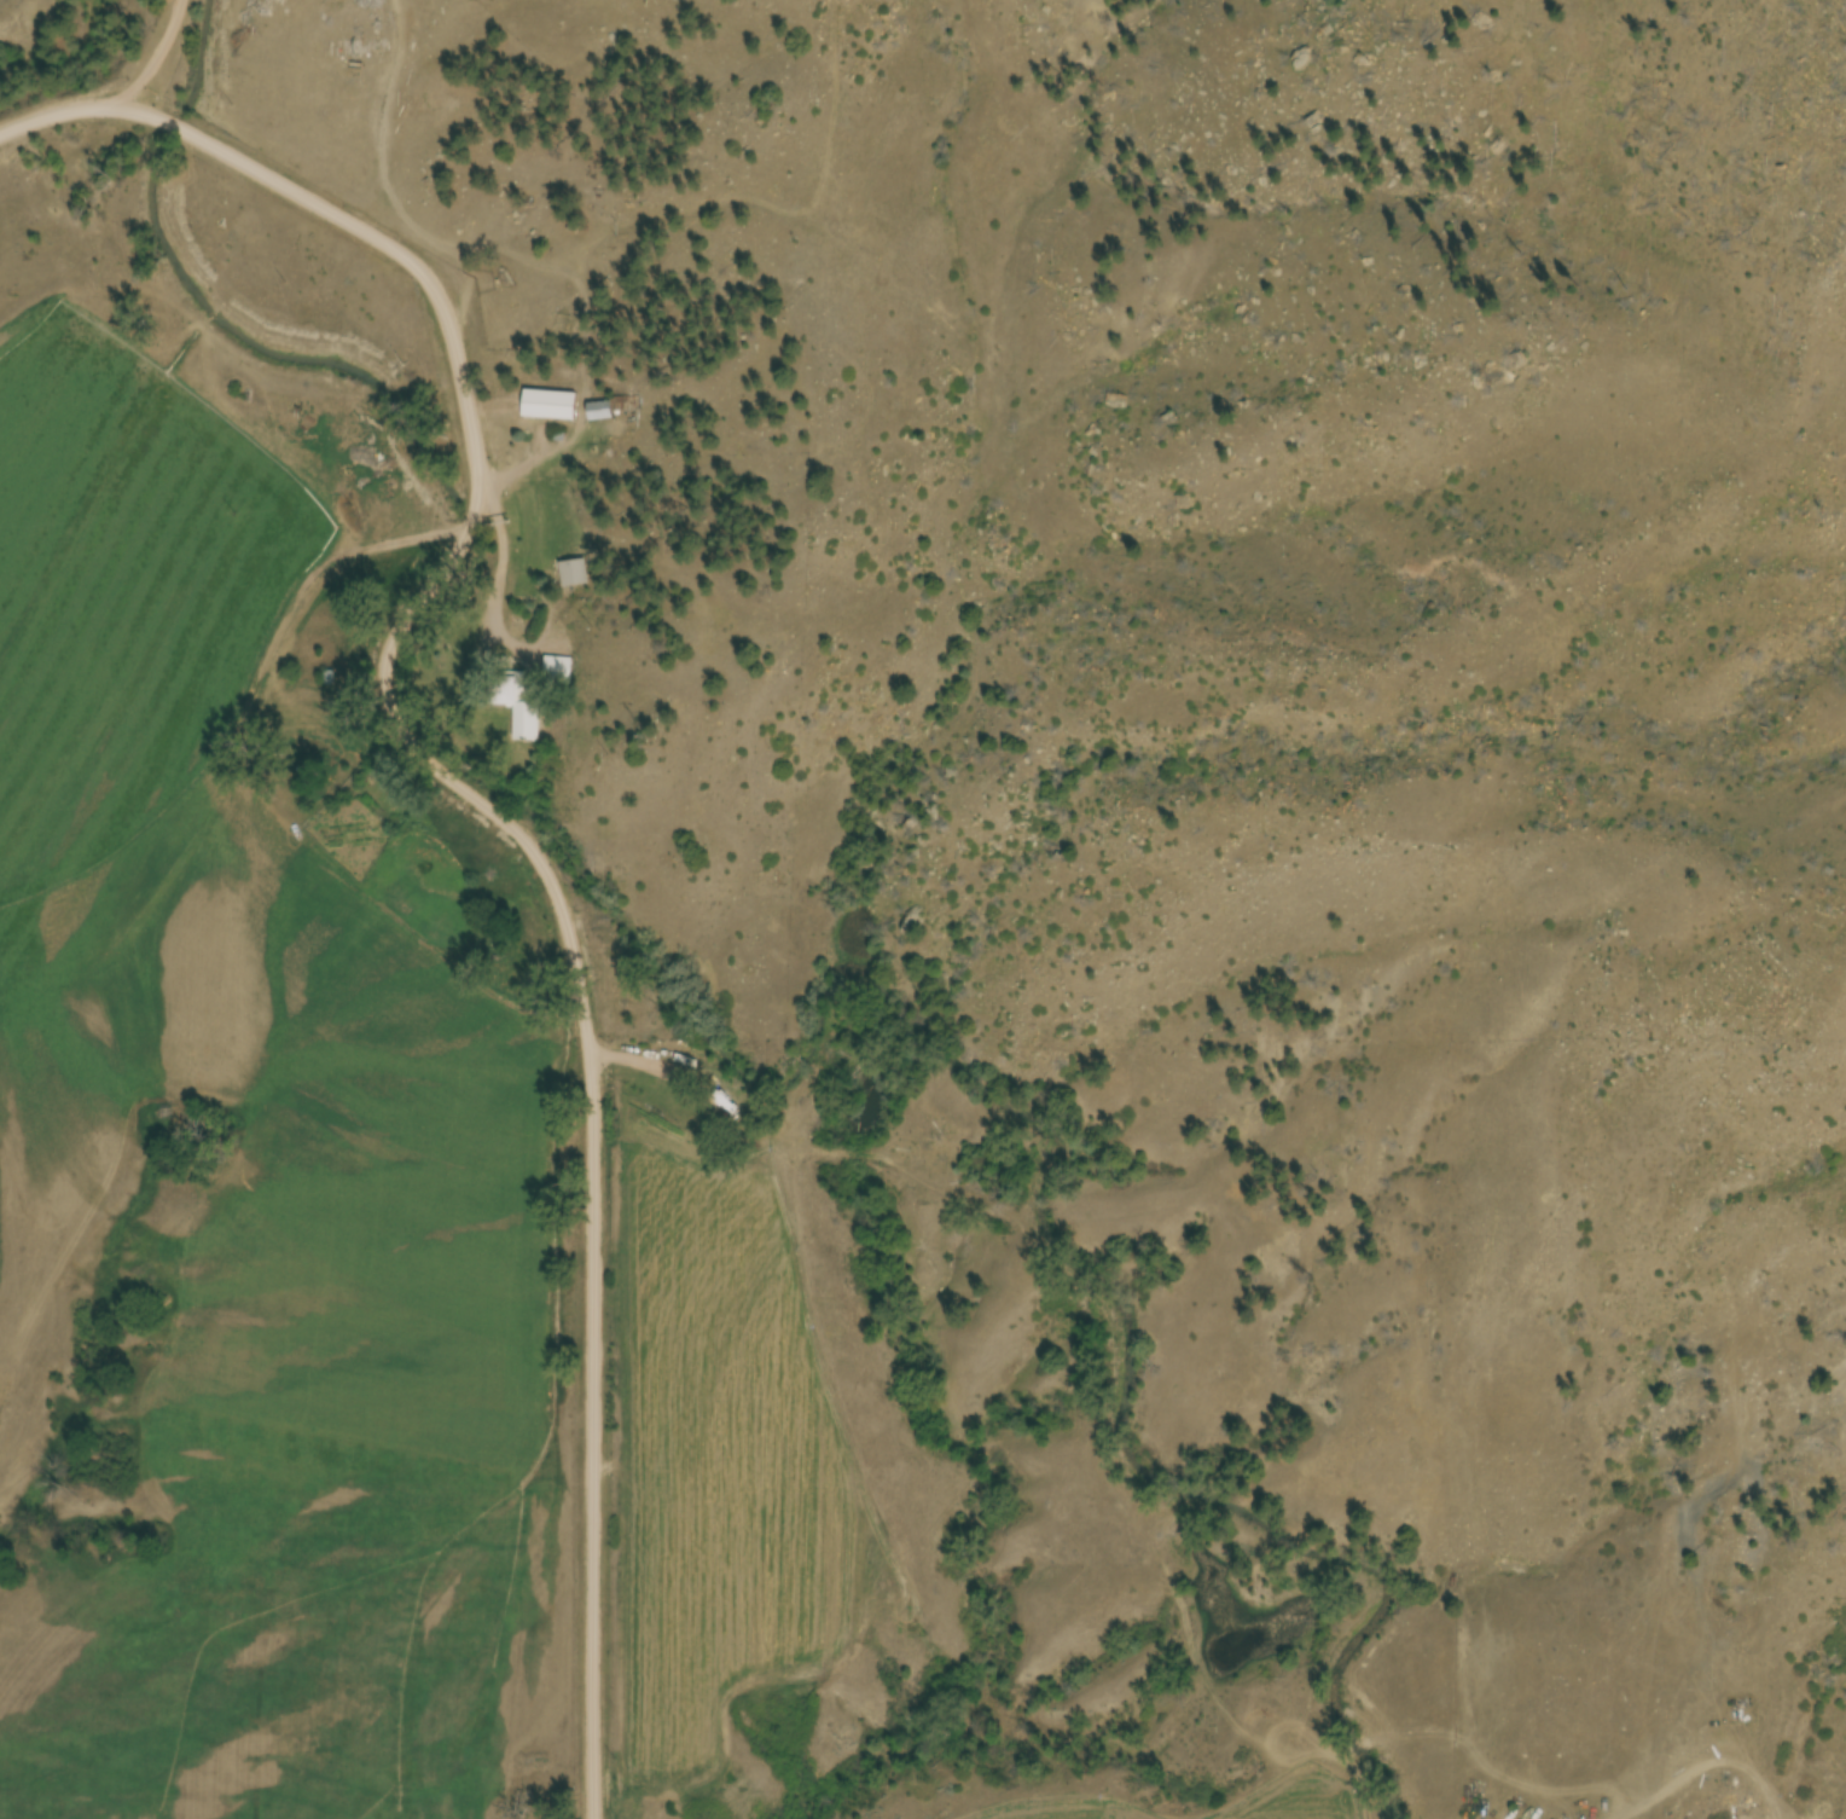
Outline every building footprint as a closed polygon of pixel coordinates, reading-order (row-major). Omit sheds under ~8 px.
[(577,421),(577,392),(524,392),(524,421),(577,421)] [(614,403),(589,404),(590,421),(615,420),(614,403)] [(564,589),(591,586),(588,560),(561,563),(564,589)] [(546,685),(573,685),(573,658),(546,658),(546,685)] [(515,706),(516,742),(542,741),(541,702),(530,702),(529,672),(492,673),(492,706),(515,706)] [(741,1107),(711,1077),(703,1085),(733,1115),(741,1107)]
